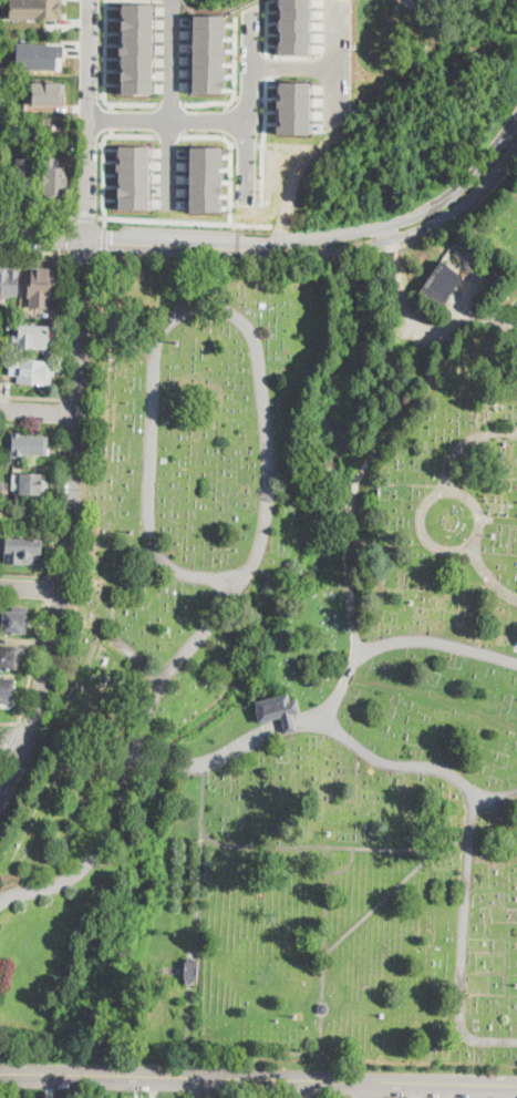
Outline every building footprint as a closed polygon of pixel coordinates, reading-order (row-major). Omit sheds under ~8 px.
[(10,6),(11,0),(64,0),(63,18),(10,18),(11,13),(3,13),(4,6),(10,6)] [(122,2),(152,2),(151,93),(121,92),(122,2)] [(192,91),(223,91),(224,14),(193,14),(192,91)] [(58,71),(17,70),(18,51),(53,52),(53,58),(58,59),(58,71)] [(52,84),(52,104),(15,104),(15,91),(11,91),(11,84),(52,84)] [(120,144),(148,145),(149,208),(117,208),(120,144)] [(189,209),(219,211),(220,146),(189,145),(189,209)] [(31,160),(30,201),(17,199),(17,195),(9,195),(9,174),(15,174),(15,158),(31,160)] [(69,175),(69,186),(68,186),(68,196),(64,196),(64,202),(44,201),(44,186),(42,186),(42,175),(45,175),(45,158),(60,158),(60,167),(68,167),(68,175),(69,175)] [(464,277),(440,311),(416,295),(441,260),(464,277)] [(9,297),(0,297),(0,267),(9,267),(9,269),(18,269),(18,296),(9,296),(9,297)] [(56,268),(56,286),(53,286),(52,297),(49,297),(49,307),(31,307),(32,299),(27,299),(28,276),(31,276),(32,267),(56,268)] [(121,331),(110,331),(110,321),(121,321),(121,331)] [(50,326),(49,336),(53,336),(52,347),(35,347),(35,350),(17,349),(17,343),(12,343),(12,333),(19,333),(19,325),(50,326)] [(48,360),(46,362),(52,363),(51,384),(44,384),(44,386),(17,384),(17,374),(10,374),(11,365),(14,365),(14,360),(19,360),(19,359),(48,360)] [(21,432),(21,435),(48,435),(48,454),(23,453),(23,458),(11,458),(11,448),(8,447),(9,433),(11,433),(11,432),(21,432)] [(46,474),(45,496),(20,495),(20,490),(11,490),(12,475),(18,475),(18,472),(46,474)] [(214,500),(214,510),(205,510),(205,500),(214,500)] [(41,541),(40,558),(37,558),(30,565),(4,564),(6,538),(41,541)] [(366,550),(354,551),(354,541),(365,541),(366,550)] [(27,634),(0,632),(0,612),(12,613),(12,606),(29,608),(27,634)] [(20,669),(0,668),(0,645),(15,646),(15,649),(21,649),(20,669)] [(14,704),(0,703),(0,679),(13,679),(13,688),(14,688),(14,704)] [(288,692),(290,700),(297,698),(301,712),(292,715),(297,731),(286,733),(281,718),(258,724),(255,710),(257,710),(255,701),(273,697),(272,695),(278,692),(279,696),(288,692)] [(196,958),(195,963),(197,963),(197,981),(195,981),(195,984),(186,984),(186,981),(185,979),(185,962),(187,962),(187,958),(196,958)] [(324,1012),(321,1012),(318,1008),(318,1005),(321,1003),(324,1003),(328,1005),(328,1009),(324,1012)]
